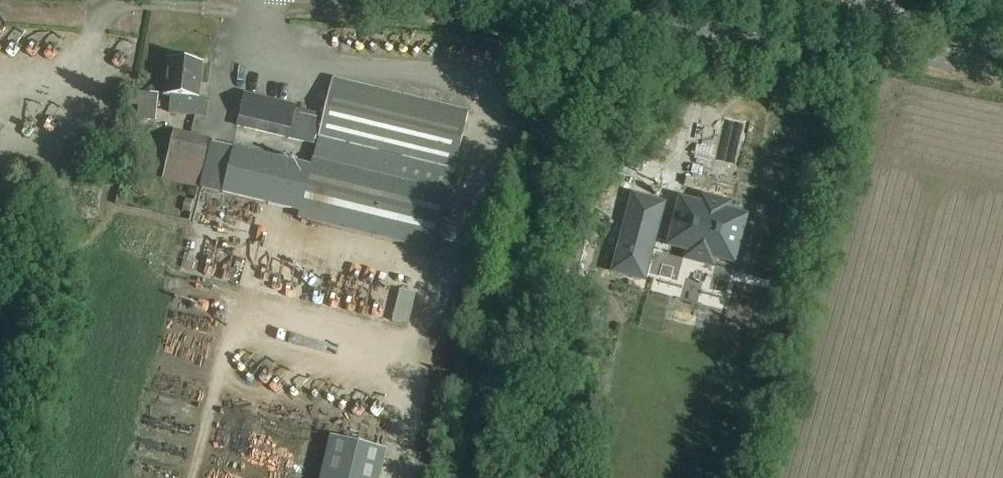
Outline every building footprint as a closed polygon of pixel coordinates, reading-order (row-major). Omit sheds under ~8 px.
[(197,60),(185,59),(185,62),(168,60),(164,95),(171,96),(169,108),(203,112),(204,99),(198,99),(202,63),(197,63),(197,60)] [(210,144),(199,189),(300,213),(299,218),(435,251),(468,111),(333,79),(324,116),(293,109),(294,105),(245,93),(237,126),(316,145),(310,168),(210,144)] [(139,99),(137,121),(155,122),(157,101),(139,99)] [(738,175),(753,117),(718,108),(711,138),(698,135),(691,163),(738,175)] [(174,131),(162,180),(198,189),(210,140),(174,131)] [(701,200),(699,208),(686,205),(685,207),(676,248),(690,251),(688,259),(715,265),(717,257),(733,261),(742,218),(727,214),(729,206),(701,200)] [(655,235),(625,227),(614,271),(638,278),(643,279),(655,235)] [(408,327),(416,295),(399,291),(392,323),(408,327)] [(386,452),(331,439),(322,477),(379,477),(386,452)]
